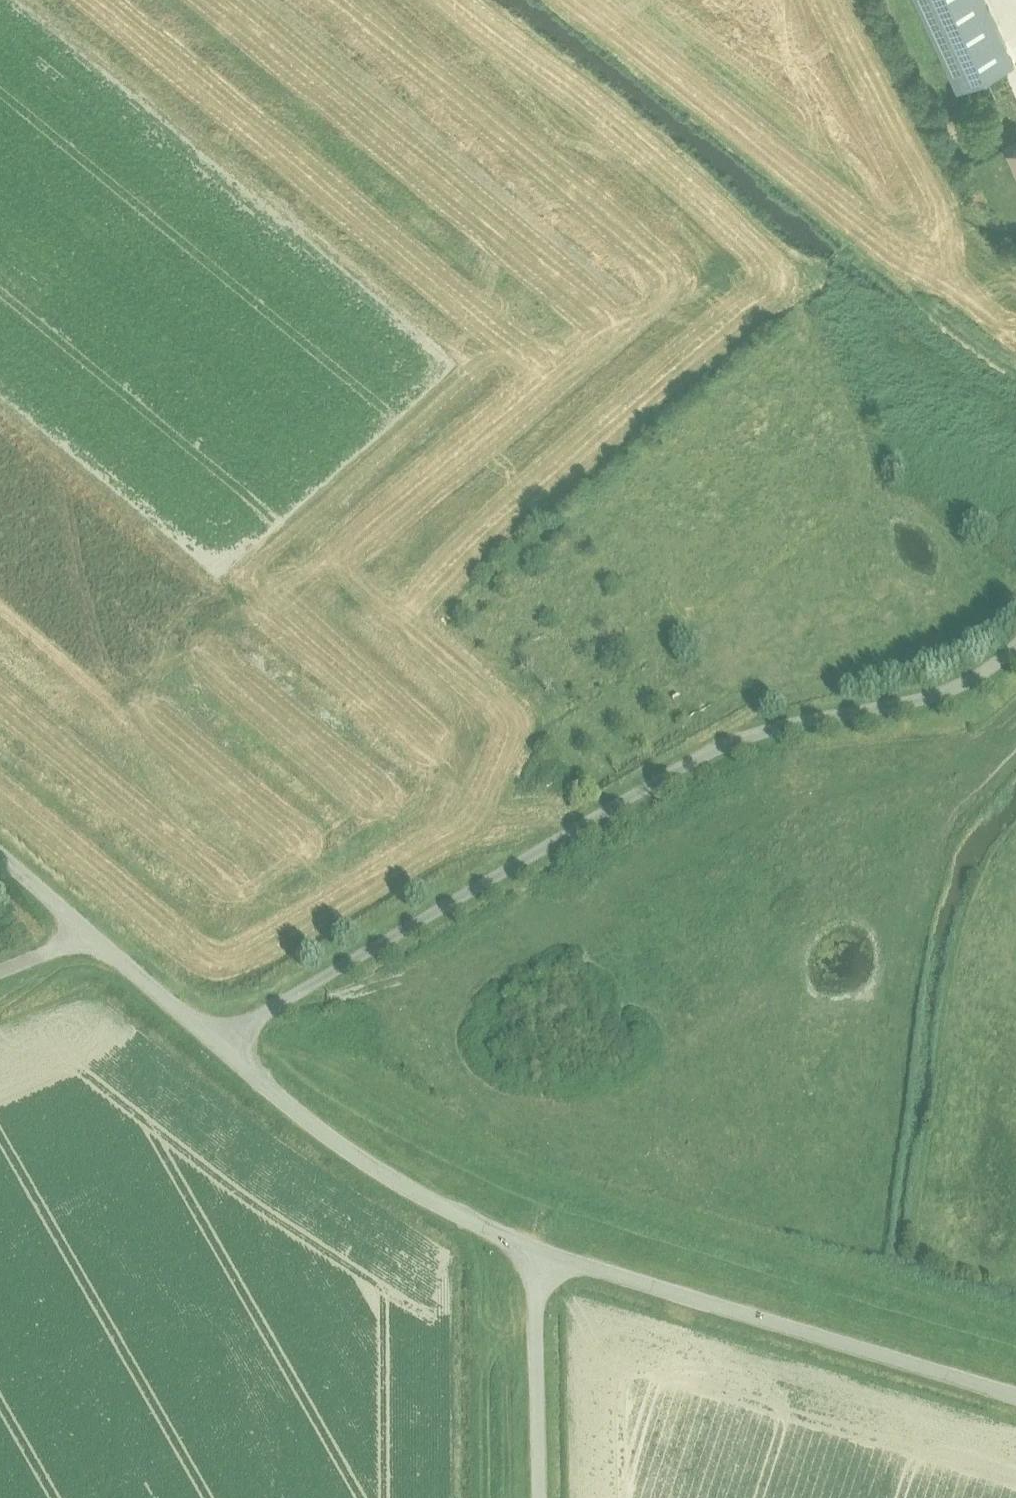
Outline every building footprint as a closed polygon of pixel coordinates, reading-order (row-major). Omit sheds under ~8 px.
[(957,88),(1013,62),(984,0),(916,0),(957,88)]
